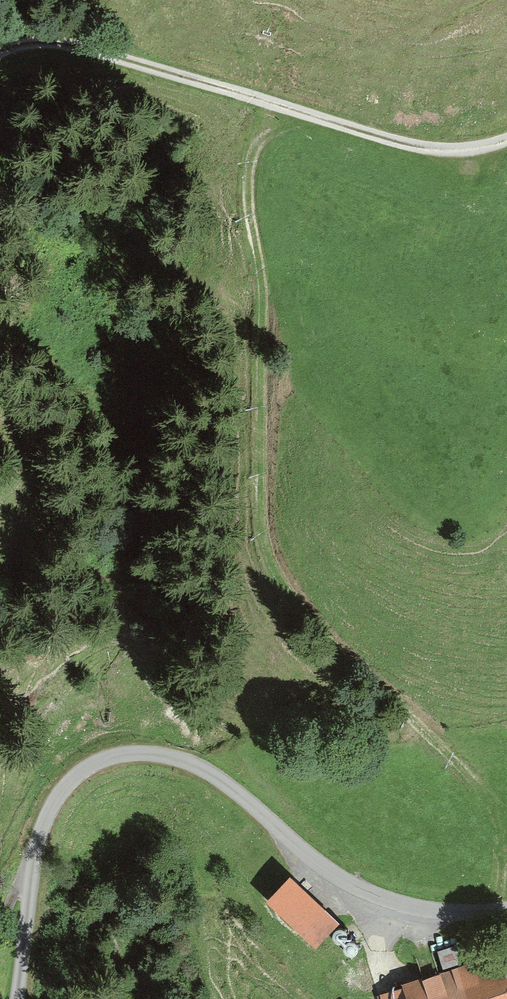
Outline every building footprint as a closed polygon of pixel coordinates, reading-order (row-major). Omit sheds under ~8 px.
[(317,921),(269,873),(243,898),(291,947),(317,921)] [(498,959),(387,993),(389,998),(506,998),(506,988),(498,959)]
